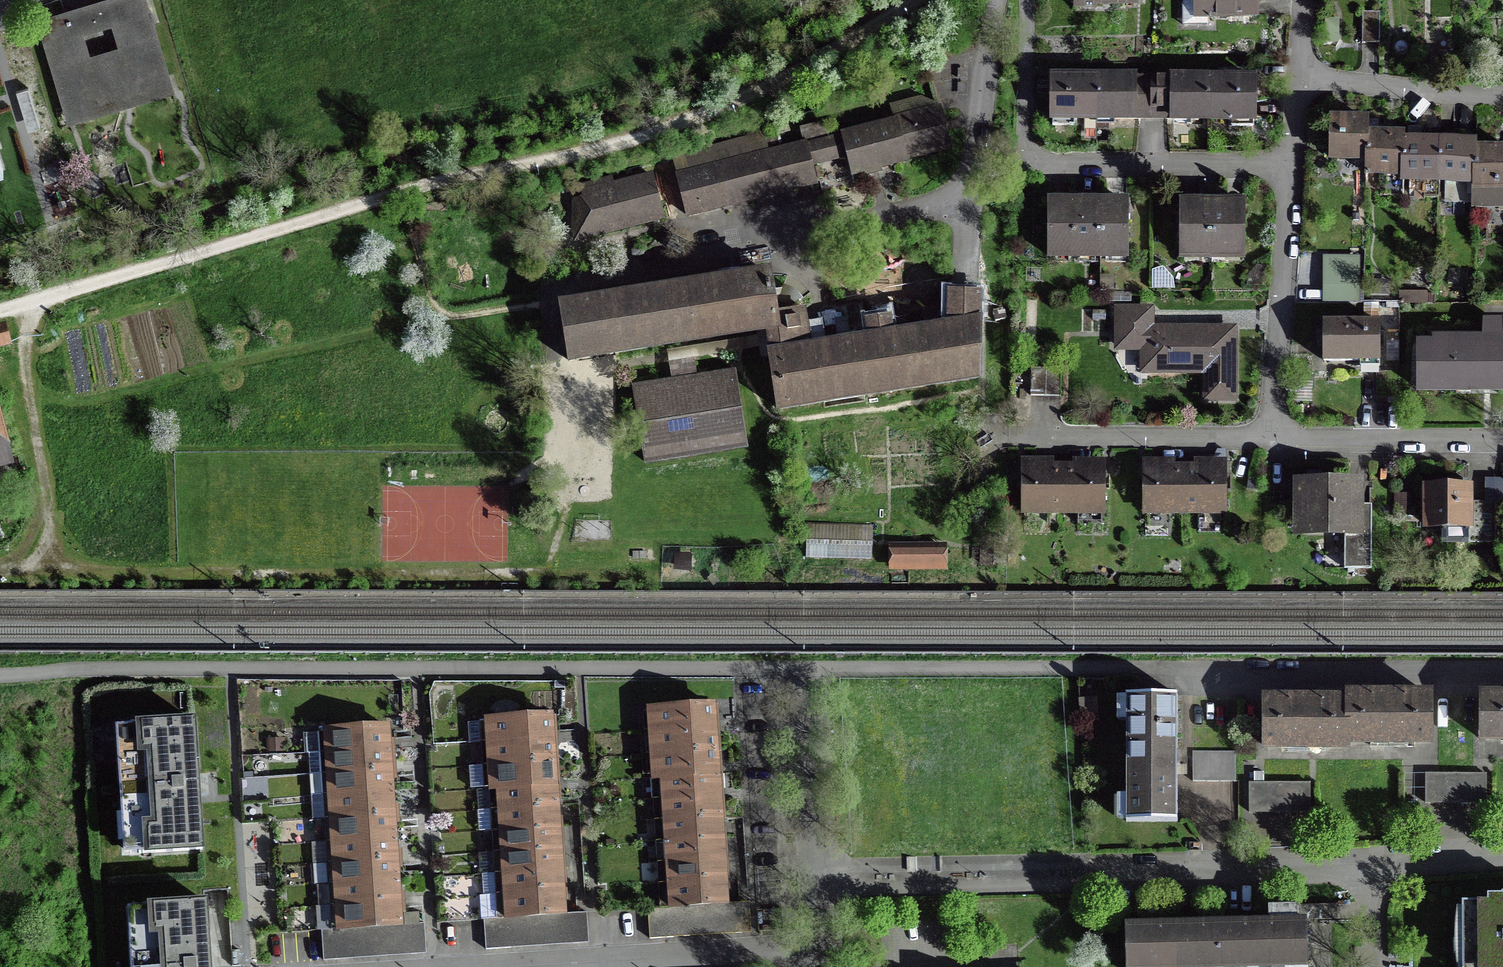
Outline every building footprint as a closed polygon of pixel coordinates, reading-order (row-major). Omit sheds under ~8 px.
[(68,124),(175,92),(147,0),(97,0),(35,19),(68,124)] [(1256,16),(1256,0),(1198,0),(1198,16),(1256,16)] [(1363,44),(1380,43),(1380,11),(1362,11),(1363,44)] [(1325,44),(1336,44),(1336,31),(1325,31),(1325,44)] [(1052,77),(1051,122),(1137,123),(1137,120),(1144,120),(1161,120),(1169,120),(1169,122),(1252,124),(1253,81),(1234,80),(1075,78),(1052,77)] [(801,133),(804,145),(679,177),(689,214),(785,189),(817,181),(813,166),(847,157),(852,174),(951,149),(945,124),(941,108),(827,137),(825,127),(801,133)] [(1464,142),(1426,142),(1404,142),(1404,135),(1388,135),(1368,135),(1368,120),(1347,119),(1328,119),(1328,158),(1366,158),(1366,173),(1402,174),(1402,180),(1474,181),(1474,204),(1502,205),(1502,150),(1496,150),(1476,149),(1476,143),(1464,142)] [(576,238),(662,215),(652,177),(585,194),(586,201),(577,204),(576,238)] [(1126,257),(1126,199),(1113,199),(1086,199),(1062,199),(1050,199),(1050,257),(1126,257)] [(1183,200),(1183,257),(1242,257),(1242,200),(1220,200),(1204,200),(1183,200)] [(557,218),(558,217),(559,216),(560,214),(561,212),(561,209),(559,207),(558,205),(555,204),(552,204),(550,205),(548,207),(546,210),(546,213),(547,215),(549,217),(552,218),(555,218),(557,218)] [(1360,256),(1323,255),(1323,303),(1349,304),(1360,304),(1360,256)] [(1152,270),(1152,289),(1175,290),(1174,278),(1162,266),(1152,270)] [(778,409),(979,377),(982,292),(967,292),(948,292),(949,328),(892,337),(889,319),(866,323),(868,341),(809,350),(801,312),(776,314),(769,274),(560,308),(569,358),(668,343),(688,340),(767,329),(778,409)] [(1399,303),(1435,304),(1435,294),(1428,294),(1428,292),(1400,291),(1399,303)] [(1232,399),(1232,327),(1156,327),(1156,310),(1118,310),(1118,351),(1141,351),(1141,373),(1200,373),(1200,399),(1232,399)] [(1381,321),(1322,321),(1322,363),(1381,363),(1381,321)] [(7,323),(0,324),(0,349),(13,346),(7,323)] [(694,377),(688,340),(668,343),(674,380),(694,377)] [(1495,344),(1419,344),(1419,391),(1502,390),(1502,344),(1495,344)] [(1030,395),(1060,397),(1061,370),(1031,368),(1030,395)] [(646,463),(746,447),(734,370),(694,377),(674,380),(633,386),(646,463)] [(0,417),(0,469),(13,466),(0,417)] [(1073,458),(1073,464),(1054,464),(1054,458),(1040,458),(1020,458),(1021,516),(1106,515),(1105,458),(1089,458),(1073,458)] [(1142,458),(1142,515),(1227,516),(1227,459),(1209,459),(1194,459),(1194,464),(1176,464),(1176,459),(1157,458),(1142,458)] [(1372,569),(1372,505),(1365,505),(1365,479),(1292,479),(1292,538),(1344,538),(1344,569),(1372,569)] [(1442,544),(1496,543),(1496,501),(1474,501),(1473,485),(1422,485),(1422,530),(1442,530),(1442,544)] [(1411,512),(1412,494),(1394,493),(1394,511),(1411,512)] [(804,558),(872,560),(873,526),(805,524),(804,558)] [(1003,541),(982,541),(982,566),(1002,567),(1003,541)] [(892,569),(944,569),(944,546),(892,546),(892,569)] [(674,572),(692,572),(692,554),(674,554),(674,572)] [(1345,691),(1345,696),(1306,696),(1262,695),(1262,753),(1350,754),(1350,749),(1434,749),(1434,691),(1390,691),(1345,691)] [(1479,693),(1479,744),(1502,745),(1502,693),(1479,693)] [(1117,823),(1176,823),(1176,697),(1114,697),(1114,723),(1125,723),(1125,796),(1117,796),(1117,823)] [(723,785),(722,762),(720,739),(719,718),(718,702),(647,707),(658,885),(667,884),(669,908),(669,911),(731,907),(731,904),(730,893),(729,872),(728,851),(726,828),(725,806),(723,785)] [(481,921),(483,921),(504,919),(504,922),(567,918),(567,914),(566,905),(566,900),(568,900),(567,883),(566,861),(564,839),(563,817),(562,794),(560,772),(559,751),(558,728),(557,715),(555,715),(554,714),(483,718),(484,721),(468,722),(469,744),(488,742),(499,893),(480,896),(481,921)] [(103,728),(102,717),(92,718),(92,728),(103,728)] [(130,854),(203,850),(199,785),(196,721),(122,725),(124,750),(131,749),(132,770),(120,771),(121,791),(126,791),(135,790),(137,828),(128,828),(130,854)] [(398,778),(396,761),(395,739),(391,739),(390,725),(322,729),(322,733),(304,734),(305,755),(309,754),(313,821),(327,820),(336,930),(336,933),(404,929),(404,926),(420,924),(419,914),(407,915),(406,910),(405,894),(405,891),(401,891),(400,871),(400,868),(403,868),(402,849),(398,849),(397,827),(397,824),(400,824),(399,804),(395,804),(394,783),(394,778),(398,778)] [(1192,783),(1234,783),(1234,753),(1191,753),(1192,783)] [(1255,783),(1250,783),(1250,812),(1280,812),(1280,783),(1264,783),(1264,772),(1255,772),(1255,783)] [(1454,775),(1424,775),(1424,804),(1454,805),(1454,775)] [(1484,805),(1485,775),(1454,775),(1454,805),(1484,805)] [(1310,812),(1310,783),(1280,783),(1280,812),(1310,812)] [(1486,898),(1486,904),(1461,904),(1461,966),(1502,966),(1502,898),(1486,898)] [(207,902),(133,907),(135,931),(143,931),(145,966),(211,966),(207,902)] [(731,907),(669,911),(671,939),(750,934),(748,903),(731,904),(731,907)] [(649,940),(671,939),(669,911),(669,908),(647,910),(649,940)] [(1308,922),(1296,923),(1296,908),(1267,909),(1267,923),(1124,926),(1125,966),(1309,966),(1308,922)] [(567,918),(504,922),(506,949),(589,944),(588,912),(567,914),(567,918)] [(485,950),(506,949),(504,922),(504,919),(483,921),(485,950)] [(425,924),(420,924),(404,926),(404,929),(336,933),(336,930),(321,931),(324,962),(428,955),(425,924)]
